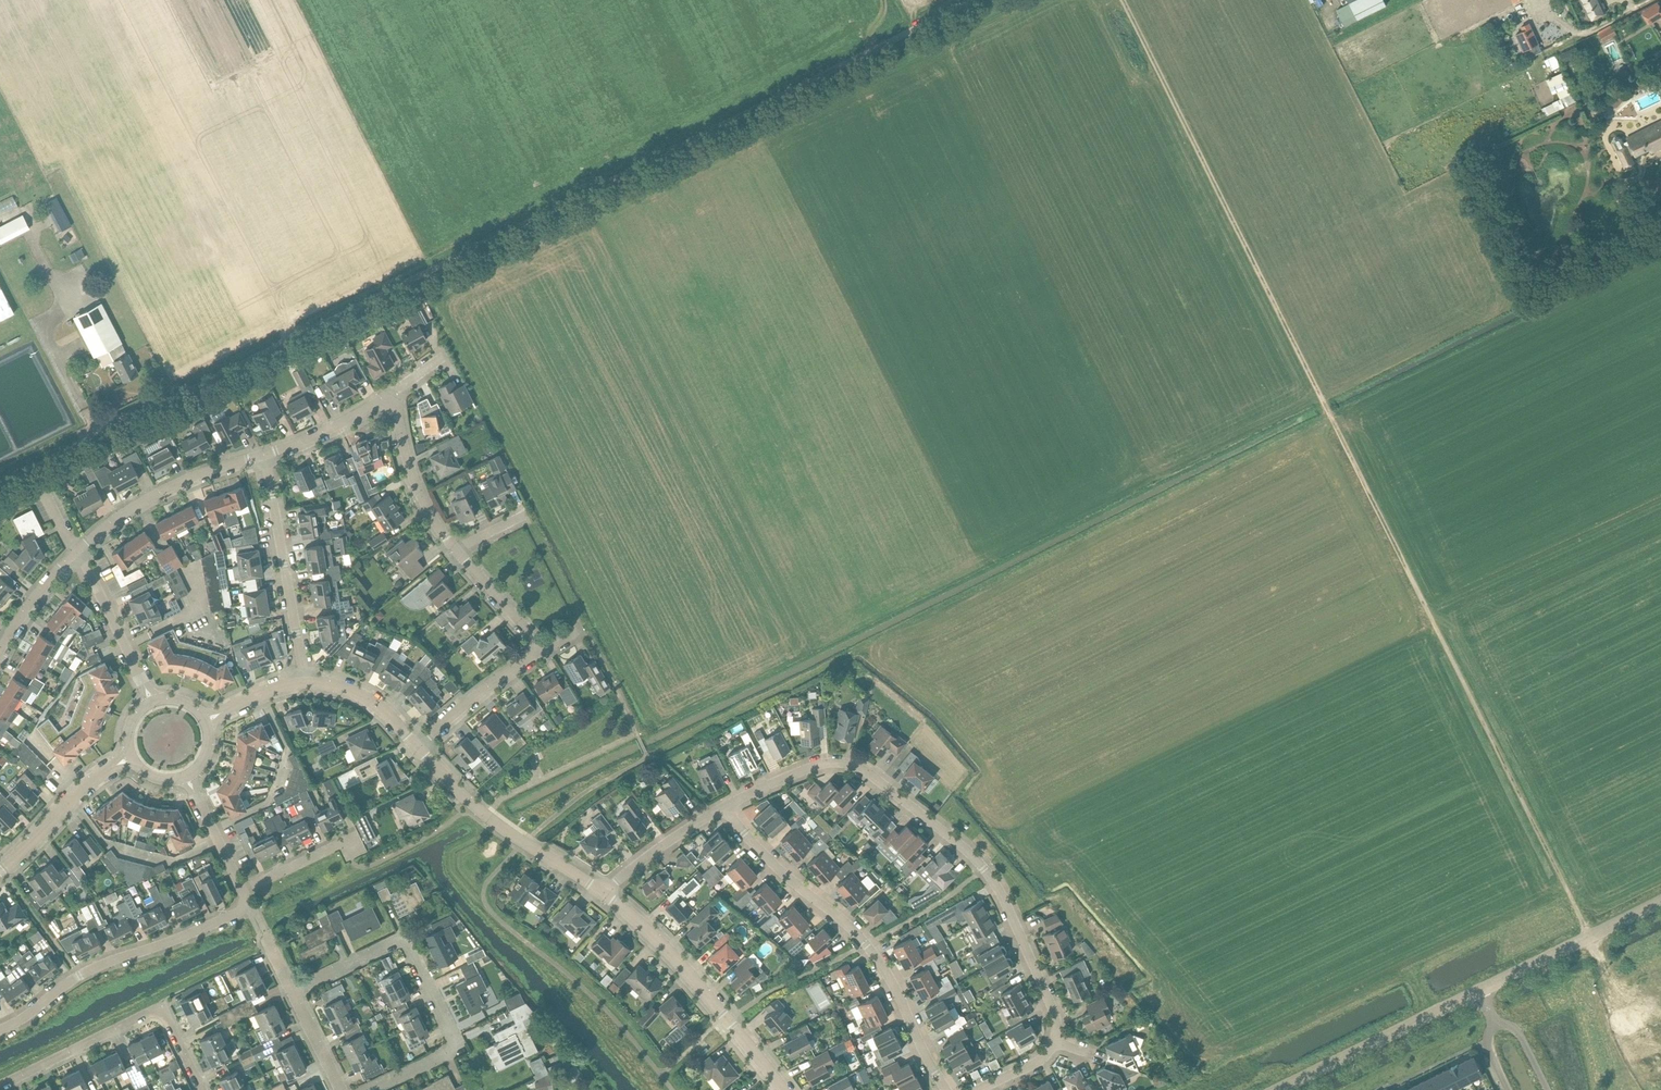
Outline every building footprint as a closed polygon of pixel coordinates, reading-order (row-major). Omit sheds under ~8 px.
[(1358,20),(1387,5),(1385,0),(1355,0),(1349,3),(1358,20)] [(1589,20),(1606,12),(1600,0),(1580,0),(1589,20)] [(1660,14),(1660,8),(1658,3),(1644,12),(1650,21),(1660,14)] [(1542,51),(1538,44),(1529,23),(1521,27),(1523,31),(1516,34),(1524,51),(1530,48),(1533,55),(1542,51)] [(1604,42),(1617,35),(1612,25),(1599,32),(1604,42)] [(1627,66),(1619,70),(1623,78),(1630,74),(1627,66)] [(1594,106),(1592,110),(1593,114),(1597,116),(1602,115),(1604,111),(1602,106),(1598,104),(1594,106)] [(1613,141),(1618,150),(1617,151),(1626,168),(1635,164),(1631,156),(1634,154),(1636,157),(1650,150),(1651,152),(1652,154),(1660,149),(1660,120),(1626,138),(1627,140),(1628,141),(1624,142),(1622,137),(1618,136),(1614,138),(1613,141)] [(1635,205),(1631,193),(1631,192),(1617,197),(1621,209),(1635,205)] [(20,206),(14,195),(0,202),(0,216),(20,206)] [(57,197),(45,203),(60,233),(72,226),(57,197)] [(30,228),(23,215),(0,227),(0,241),(1,243),(30,228)] [(82,248),(69,255),(73,262),(86,255),(82,248)] [(0,285),(0,320),(14,313),(0,285)] [(94,357),(107,350),(109,353),(108,354),(110,359),(112,359),(113,361),(114,361),(124,381),(138,374),(128,354),(127,354),(121,343),(122,342),(102,303),(74,317),(94,357)] [(413,328),(402,335),(410,350),(421,345),(420,343),(427,339),(420,327),(426,323),(417,307),(405,313),(413,328)] [(380,342),(377,344),(365,350),(370,365),(368,366),(373,375),(376,376),(381,373),(382,371),(394,364),(385,348),(391,345),(385,332),(377,336),(380,342)] [(296,356),(287,361),(293,372),(293,373),(302,368),(302,367),(297,357),(296,356)] [(335,369),(334,370),(337,376),(347,395),(358,390),(354,383),(366,376),(356,358),(347,363),(342,362),(338,365),(335,369)] [(302,368),(293,373),(301,387),(310,383),(302,368)] [(336,401),(347,395),(337,376),(334,370),(323,375),(327,382),(320,385),(326,397),(332,394),(336,401)] [(459,391),(457,387),(454,389),(451,382),(440,387),(443,394),(441,395),(450,413),(473,401),(466,387),(459,391)] [(291,401),(287,403),(289,407),(292,412),(292,413),(293,415),(295,419),(305,414),(308,412),(310,415),(317,411),(309,397),(309,396),(306,398),(303,392),(296,395),(298,398),(291,401)] [(275,416),(281,412),(272,395),(258,402),(262,410),(253,415),(257,424),(259,423),(263,430),(264,429),(267,432),(273,428),(272,425),(278,422),(275,416)] [(451,429),(444,416),(439,406),(433,409),(427,398),(417,403),(424,433),(439,430),(441,434),(451,429)] [(214,423),(225,445),(240,437),(237,431),(246,426),(239,413),(230,418),(229,416),(214,423)] [(205,420),(194,426),(193,429),(195,434),(195,435),(182,442),(190,456),(210,445),(205,436),(212,432),(205,420)] [(164,466),(176,460),(170,449),(177,446),(170,433),(158,439),(158,442),(161,448),(147,455),(151,462),(150,462),(151,464),(152,464),(156,471),(165,467),(164,466)] [(440,452),(430,457),(434,464),(437,470),(440,477),(450,472),(461,467),(456,458),(456,457),(452,451),(463,445),(458,434),(456,435),(446,440),(436,445),(440,452)] [(382,458),(381,451),(389,449),(387,440),(379,442),(378,436),(368,441),(367,439),(356,444),(361,457),(354,460),(358,469),(360,475),(374,469),(371,462),(382,458)] [(130,438),(121,443),(124,448),(132,443),(130,438)] [(424,442),(415,444),(417,453),(425,449),(424,442)] [(125,463),(119,466),(129,486),(135,483),(134,481),(140,478),(134,467),(139,464),(133,452),(122,458),(125,463)] [(367,490),(360,475),(358,469),(350,472),(346,464),(344,465),(339,452),(324,458),(332,476),(340,473),(343,480),(345,485),(352,483),(360,501),(369,495),(367,490)] [(494,473),(505,467),(499,454),(488,460),(494,473)] [(91,481),(98,477),(94,471),(88,460),(79,465),(82,471),(85,469),(91,481)] [(94,471),(98,477),(103,487),(109,484),(107,481),(111,479),(117,490),(123,487),(123,489),(129,486),(119,466),(112,470),(104,465),(94,471)] [(314,479),(308,465),(294,471),(302,490),(311,487),(314,495),(327,490),(321,476),(314,479)] [(516,488),(511,478),(508,473),(501,476),(500,474),(487,480),(490,486),(482,490),(491,507),(508,499),(505,492),(508,491),(508,492),(516,488)] [(87,487),(88,490),(75,497),(83,514),(93,509),(93,510),(99,507),(98,506),(104,503),(94,483),(87,487)] [(469,503),(477,499),(470,484),(454,492),(457,499),(451,502),(461,522),(475,515),(469,503)] [(372,488),(367,490),(369,495),(379,491),(377,485),(372,488)] [(229,491),(235,508),(248,504),(242,487),(229,491)] [(235,508),(229,491),(217,496),(222,512),(227,526),(239,522),(235,508)] [(328,493),(322,495),(325,502),(331,499),(328,493)] [(371,507),(379,519),(398,506),(394,500),(393,501),(389,495),(378,502),(374,496),(362,504),(367,510),(371,507)] [(222,512),(217,496),(204,500),(210,517),(211,517),(213,522),(224,518),(227,526),(222,512)] [(298,514),(300,526),(325,521),(324,521),(326,521),(324,514),(327,513),(328,511),(327,502),(312,505),(313,511),(298,514)] [(192,505),(180,511),(187,528),(200,521),(192,505)] [(402,513),(398,506),(379,519),(386,531),(405,519),(401,513),(402,513)] [(4,559),(8,562),(16,569),(20,564),(28,572),(42,557),(44,555),(34,536),(43,531),(43,532),(44,532),(32,509),(13,519),(23,538),(27,546),(17,558),(11,552),(4,559)] [(187,528),(180,511),(168,517),(175,534),(187,528)] [(175,534),(168,517),(156,523),(164,539),(175,534)] [(326,528),(325,521),(300,526),(302,537),(320,534),(321,539),(332,538),(331,532),(328,532),(327,528),(326,528)] [(242,530),(244,538),(257,536),(255,526),(242,530)] [(145,530),(134,538),(144,552),(150,548),(156,557),(157,556),(167,573),(175,568),(164,550),(155,548),(154,545),(155,545),(145,530)] [(211,534),(214,540),(217,549),(232,546),(231,540),(230,540),(229,536),(226,537),(223,538),(220,531),(211,534)] [(384,532),(369,542),(375,550),(389,541),(384,532)] [(349,552),(346,535),(339,537),(342,554),(349,552)] [(258,542),(257,536),(244,538),(239,538),(241,546),(250,544),(258,542)] [(394,546),(386,552),(394,562),(397,560),(400,557),(406,564),(402,567),(411,578),(416,574),(424,568),(416,558),(423,552),(416,544),(419,542),(414,536),(411,538),(406,542),(403,539),(394,546)] [(144,552),(134,538),(123,546),(133,560),(134,560),(137,564),(147,557),(144,552)] [(333,543),(332,538),(321,539),(322,545),(304,548),(306,560),(332,556),(330,544),(333,543)] [(217,549),(214,540),(207,542),(211,551),(217,549)] [(239,566),(260,562),(258,549),(251,550),(250,544),(241,546),(236,546),(239,566)] [(164,550),(175,568),(183,564),(172,545),(164,550)] [(133,560),(123,546),(112,553),(119,563),(112,568),(121,586),(131,581),(144,575),(140,569),(125,576),(121,569),(122,568),(133,560)] [(196,560),(201,558),(202,557),(198,548),(192,551),(196,560)] [(203,565),(217,563),(215,551),(202,557),(201,558),(203,565)] [(334,565),(332,556),(306,560),(309,572),(325,569),(326,574),(340,572),(339,564),(334,565)] [(263,575),(260,562),(239,566),(241,578),(239,579),(240,585),(243,585),(257,582),(256,576),(263,575)] [(203,565),(204,572),(218,569),(217,563),(203,565)] [(14,589),(5,581),(10,575),(0,567),(0,605),(14,589)] [(430,575),(408,593),(415,602),(420,598),(426,606),(433,601),(438,607),(445,601),(454,594),(446,584),(449,581),(439,568),(430,575)] [(164,575),(167,581),(180,575),(177,569),(164,575)] [(218,569),(204,572),(205,578),(219,576),(218,569)] [(342,579),(340,572),(326,574),(327,580),(311,583),(313,595),(338,590),(336,580),(342,579)] [(183,581),(180,575),(167,581),(170,587),(183,581)] [(220,583),(219,576),(205,578),(206,585),(220,583)] [(131,592),(132,591),(146,584),(148,583),(145,577),(137,580),(128,585),(131,592)] [(183,581),(170,587),(173,593),(186,587),(183,581)] [(243,585),(246,604),(267,600),(265,588),(258,589),(257,582),(243,585)] [(206,585),(207,592),(221,589),(221,588),(220,584),(220,583),(206,585)] [(129,600),(135,612),(155,602),(146,584),(132,591),(136,597),(129,600)] [(186,587),(173,593),(176,599),(189,593),(186,587)] [(223,596),(221,589),(207,592),(208,598),(223,596)] [(332,603),(333,609),(352,605),(350,606),(349,599),(340,601),(338,590),(313,595),(315,606),(332,603)] [(72,592),(64,602),(77,613),(77,614),(86,603),(72,592)] [(208,598),(210,605),(224,603),(223,596),(208,598)] [(270,613),(267,600),(246,604),(249,623),(264,621),(263,615),(270,613)] [(440,614),(435,618),(442,627),(451,620),(457,628),(465,621),(466,622),(470,626),(476,621),(473,617),(472,615),(477,611),(468,601),(464,605),(459,609),(454,602),(446,609),(440,614)] [(83,619),(77,614),(77,613),(64,602),(56,612),(69,624),(75,629),(83,619)] [(155,602),(135,612),(141,623),(147,620),(150,626),(163,620),(155,602)] [(225,609),(224,603),(210,605),(211,612),(225,609)] [(353,613),(352,605),(333,609),(334,614),(317,617),(319,629),(344,624),(346,624),(344,617),(353,613)] [(167,613),(169,617),(182,611),(179,606),(172,610),(167,613)] [(385,615),(380,610),(375,615),(379,620),(385,615)] [(52,627),(48,632),(62,642),(68,633),(72,632),(75,629),(69,624),(56,612),(47,623),(52,627)] [(345,631),(344,624),(319,629),(321,641),(323,641),(324,646),(322,648),(331,656),(347,639),(345,631)] [(99,628),(84,634),(86,640),(102,634),(99,628)] [(234,678),(229,668),(225,660),(227,654),(180,640),(174,628),(148,641),(154,653),(157,651),(159,654),(156,656),(162,670),(167,670),(172,670),(176,670),(181,671),(186,672),(187,669),(191,670),(190,673),(196,675),(201,678),(206,681),(211,684),(215,687),(219,685),(217,682),(221,680),(222,684),(234,678)] [(261,641),(253,644),(260,664),(262,664),(263,665),(268,663),(268,662),(273,660),(272,659),(272,657),(281,654),(279,651),(287,649),(283,628),(272,632),(270,633),(271,637),(261,641)] [(461,645),(466,651),(469,654),(474,650),(484,662),(492,655),(495,656),(497,654),(498,655),(499,654),(499,653),(507,646),(494,631),(489,635),(489,636),(489,637),(486,639),(480,637),(479,641),(473,635),(461,645)] [(62,642),(48,632),(45,637),(40,634),(33,646),(48,655),(53,658),(62,642)] [(366,648),(360,646),(363,639),(361,638),(362,635),(356,632),(352,636),(341,648),(351,653),(347,660),(358,665),(369,641),(366,648)] [(419,633),(414,636),(418,642),(423,638),(419,633)] [(104,640),(102,634),(86,640),(84,634),(81,636),(84,643),(86,648),(104,640)] [(376,657),(381,660),(388,647),(377,641),(375,644),(369,641),(358,665),(369,670),(376,657)] [(84,643),(77,653),(82,657),(87,651),(86,648),(84,643)] [(253,644),(235,651),(236,654),(240,665),(246,662),(247,667),(248,669),(253,667),(253,668),(259,666),(259,665),(260,664),(253,644)] [(56,660),(53,658),(48,655),(33,646),(26,657),(41,666),(41,665),(50,671),(56,660)] [(380,673),(379,675),(381,677),(381,680),(386,683),(388,682),(389,682),(403,661),(398,657),(400,654),(396,651),(395,651),(388,647),(381,660),(387,663),(386,665),(385,666),(380,673)] [(84,658),(85,661),(88,666),(101,659),(98,652),(84,658)] [(610,686),(600,670),(594,660),(587,665),(581,655),(564,665),(575,682),(588,675),(600,696),(611,689),(609,686),(610,686)] [(70,668),(75,671),(79,664),(79,663),(82,659),(78,656),(70,668)] [(34,677),(31,682),(41,688),(45,683),(34,676),(41,666),(26,657),(19,668),(34,677)] [(433,657),(425,666),(426,667),(430,670),(438,663),(433,657)] [(408,688),(408,687),(414,679),(426,667),(425,666),(418,660),(413,668),(403,661),(389,682),(399,689),(403,683),(408,687),(407,687),(408,688)] [(111,674),(105,662),(80,675),(85,685),(69,723),(59,731),(49,718),(37,727),(63,760),(74,752),(75,754),(74,754),(75,755),(86,746),(84,743),(87,741),(89,744),(99,736),(100,726),(103,716),(103,715),(100,714),(101,710),(105,712),(105,710),(109,703),(114,697),(119,691),(112,677),(109,679),(107,676),(111,674)] [(430,670),(426,667),(414,679),(408,687),(413,691),(407,696),(415,705),(429,693),(438,685),(431,677),(430,670)] [(577,699),(573,693),(565,678),(559,682),(553,672),(546,677),(547,678),(535,685),(544,700),(559,692),(567,705),(577,699)] [(67,682),(71,677),(66,673),(62,678),(67,682)] [(13,677),(6,689),(20,698),(26,701),(32,691),(38,694),(41,688),(31,682),(28,687),(13,677)] [(459,689),(451,679),(443,685),(449,692),(451,691),(454,694),(459,689)] [(20,698),(6,689),(0,697),(0,700),(19,712),(13,708),(20,698)] [(506,708),(516,721),(520,726),(535,714),(533,712),(541,706),(538,702),(534,706),(523,692),(515,698),(517,700),(506,708)] [(433,698),(429,693),(415,705),(423,714),(442,697),(439,693),(433,698)] [(864,713),(868,698),(860,696),(856,711),(864,713)] [(794,734),(800,733),(801,743),(795,744),(795,745),(820,742),(819,723),(825,723),(824,708),(825,708),(824,699),(818,700),(819,708),(812,709),(813,719),(793,721),(794,734)] [(6,729),(11,723),(13,720),(19,712),(0,700),(0,724),(6,729)] [(307,710),(307,711),(307,712),(303,714),(301,709),(285,715),(290,729),(300,726),(303,730),(307,732),(312,731),(316,728),(318,723),(334,726),(335,713),(314,710),(313,713),(312,713),(312,712),(312,711),(311,710),(310,709),(309,709),(308,709),(307,710)] [(852,741),(855,730),(859,714),(840,709),(833,736),(839,737),(840,740),(844,741),(846,739),(852,741)] [(563,720),(560,713),(552,718),(556,724),(563,720)] [(492,747),(509,733),(515,741),(521,736),(510,723),(505,727),(494,714),(479,726),(485,734),(483,735),(492,747)] [(249,728),(248,728),(249,729),(253,738),(256,737),(259,744),(276,735),(275,732),(270,723),(264,726),(262,722),(254,726),(253,726),(252,727),(251,727),(250,727),(249,728)] [(897,754),(904,745),(907,742),(892,731),(891,733),(881,725),(873,735),(875,736),(868,745),(882,755),(888,747),(897,754)] [(238,744),(238,746),(255,751),(255,750),(255,749),(255,748),(255,747),(255,746),(256,746),(259,744),(256,737),(253,738),(249,729),(248,728),(247,729),(246,730),(245,730),(244,731),(243,732),(238,735),(238,736),(238,738),(238,740),(238,742),(238,744)] [(367,729),(347,739),(357,758),(376,749),(367,729)] [(765,739),(762,733),(760,729),(754,732),(764,751),(770,748),(775,758),(794,748),(793,748),(789,750),(779,732),(765,739)] [(760,756),(750,737),(747,731),(741,734),(747,746),(728,755),(738,775),(758,765),(754,759),(760,756)] [(10,740),(9,742),(16,748),(18,745),(21,742),(13,736),(10,740)] [(502,768),(479,740),(473,744),(467,737),(454,747),(468,763),(478,755),(494,775),(502,768)] [(704,741),(708,747),(713,744),(710,738),(704,741)] [(337,748),(332,739),(317,746),(321,755),(337,748)] [(52,770),(22,740),(14,752),(34,773),(42,780),(52,770)] [(255,751),(238,746),(238,749),(237,751),(236,754),(236,757),(235,760),(252,765),(253,762),(253,759),(254,757),(255,754),(255,751)] [(918,758),(917,757),(918,756),(911,751),(898,766),(905,772),(904,773),(923,788),(933,776),(921,767),(921,765),(921,764),(921,763),(920,762),(920,760),(919,759),(918,758)] [(293,767),(303,770),(295,753),(288,756),(293,766),(293,767)] [(716,753),(710,756),(710,755),(699,760),(702,767),(697,770),(704,782),(701,783),(706,791),(708,790),(708,791),(724,783),(717,770),(724,767),(716,753)] [(387,788),(389,787),(398,782),(398,780),(407,776),(409,778),(390,757),(391,759),(388,760),(387,759),(379,763),(376,757),(377,756),(354,767),(357,775),(359,774),(362,781),(379,773),(387,788)] [(251,768),(252,765),(235,760),(234,763),(233,765),(232,768),(231,770),(229,773),(246,778),(248,776),(249,773),(250,770),(251,768)] [(293,767),(291,773),(307,779),(303,770),(293,767)] [(35,783),(27,775),(25,772),(16,781),(18,784),(10,792),(26,808),(38,796),(30,788),(35,783)] [(245,781),(246,778),(229,773),(228,775),(226,778),(225,780),(223,783),(221,785),(239,791),(240,789),(242,786),(244,784),(245,781)] [(311,787),(307,779),(291,773),(288,779),(311,787)] [(678,797),(684,792),(673,777),(663,784),(666,788),(654,797),(668,816),(684,804),(678,797)] [(338,792),(331,778),(323,782),(330,796),(338,792)] [(288,779),(286,786),(303,792),(311,788),(311,787),(288,779)] [(809,781),(808,780),(804,785),(807,789),(814,782),(811,779),(809,781)] [(823,807),(833,797),(839,790),(838,788),(838,786),(834,782),(832,783),(830,781),(822,789),(817,783),(808,793),(823,807)] [(847,781),(839,790),(833,797),(838,802),(834,807),(842,815),(853,804),(849,799),(857,791),(855,789),(855,787),(851,783),(849,783),(847,781)] [(239,791),(221,785),(220,787),(221,788),(221,791),(219,792),(224,804),(233,799),(235,802),(241,798),(238,792),(239,791)] [(303,792),(286,786),(284,792),(294,796),(299,794),(303,792)] [(303,792),(299,794),(302,800),(302,799),(310,817),(315,814),(318,820),(323,830),(333,825),(326,809),(320,811),(316,805),(315,805),(310,796),(307,790),(303,792)] [(5,831),(17,819),(11,813),(9,810),(14,805),(1,792),(0,791),(0,825),(5,831)] [(126,816),(129,817),(134,800),(132,798),(129,797),(127,795),(125,793),(123,792),(116,797),(122,805),(118,808),(123,814),(126,816)] [(294,796),(284,792),(284,793),(274,798),(277,804),(292,797),(294,796)] [(298,813),(291,817),(302,840),(313,835),(305,819),(310,817),(302,799),(302,800),(299,794),(294,796),(292,797),(295,803),(294,803),(298,813)] [(413,794),(394,803),(401,817),(405,815),(409,823),(417,820),(418,822),(429,816),(424,805),(423,806),(421,801),(419,800),(417,801),(413,794)] [(105,804),(104,804),(105,805),(111,813),(109,815),(114,821),(123,814),(118,808),(122,805),(116,797),(110,801),(109,802),(108,802),(107,803),(106,803),(105,804)] [(331,806),(326,809),(333,825),(344,820),(333,797),(328,799),(331,806)] [(233,799),(224,804),(231,817),(241,812),(247,809),(241,798),(235,802),(233,799)] [(641,810),(635,801),(632,798),(623,805),(627,811),(617,819),(632,839),(635,837),(638,837),(643,833),(644,830),(647,828),(636,814),(641,810)] [(863,818),(868,823),(882,808),(872,799),(864,807),(858,801),(848,812),(858,822),(863,818)] [(134,800),(129,817),(131,818),(137,820),(142,822),(147,806),(144,805),(142,804),(139,802),(137,801),(134,800)] [(795,801),(790,805),(800,816),(802,815),(805,812),(795,801)] [(936,802),(932,807),(937,810),(941,805),(936,802)] [(755,817),(763,826),(779,813),(770,803),(755,817)] [(100,809),(93,814),(100,823),(104,828),(114,821),(109,815),(111,813),(105,805),(104,804),(103,805),(102,806),(101,807),(100,808),(100,809)] [(150,806),(147,806),(142,822),(145,823),(147,824),(153,825),(156,826),(161,809),(158,808),(156,808),(153,807),(150,806)] [(892,818),(882,808),(868,823),(873,828),(869,833),(879,843),(882,840),(890,832),(884,826),(892,818)] [(166,809),(161,809),(156,826),(160,826),(163,826),(167,827),(176,812),(173,810),(173,809),(168,809),(166,809)] [(167,827),(171,834),(187,826),(181,813),(179,814),(176,812),(167,827)] [(614,829),(607,820),(601,812),(591,820),(598,828),(589,835),(580,841),(588,852),(590,850),(591,852),(593,853),(595,853),(597,853),(599,853),(601,852),(603,854),(613,846),(605,836),(614,829)] [(279,813),(271,817),(279,832),(284,830),(291,846),(302,840),(291,817),(294,824),(288,827),(285,820),(283,821),(279,813)] [(787,822),(779,813),(763,826),(772,835),(787,822)] [(788,851),(805,836),(797,827),(806,819),(802,815),(800,816),(790,825),(794,830),(780,842),(788,851)] [(279,832),(271,817),(264,821),(267,828),(265,829),(268,836),(262,839),(270,855),(281,850),(274,835),(279,832)] [(358,821),(357,822),(367,843),(376,838),(366,817),(365,818),(358,821)] [(826,819),(821,825),(828,832),(833,827),(826,819)] [(819,825),(814,829),(818,834),(821,837),(825,841),(830,836),(824,829),(823,830),(819,825)] [(194,840),(187,826),(171,834),(181,854),(193,847),(190,841),(194,840)] [(882,840),(881,840),(897,855),(918,834),(916,835),(906,826),(899,833),(896,836),(891,830),(890,832),(882,840)] [(832,828),(828,833),(833,838),(837,833),(832,828)] [(259,861),(270,855),(262,839),(257,842),(253,835),(249,837),(246,831),(239,834),(246,848),(252,846),(259,861)] [(710,853),(711,854),(726,840),(718,831),(702,844),(703,845),(698,856),(698,857),(697,858),(691,850),(686,855),(693,863),(695,866),(710,853)] [(918,834),(897,855),(905,863),(900,871),(907,877),(924,859),(918,854),(928,844),(918,834)] [(75,837),(63,847),(77,864),(89,855),(88,854),(91,852),(94,856),(101,851),(90,836),(83,841),(83,842),(81,844),(75,837)] [(805,836),(788,851),(796,860),(804,853),(810,848),(813,852),(817,849),(825,842),(825,841),(821,837),(812,845),(805,836)] [(134,846),(145,849),(147,842),(137,839),(134,846)] [(726,840),(711,854),(719,863),(734,849),(726,840)] [(157,846),(147,842),(145,849),(154,851),(157,846)] [(807,864),(815,874),(832,859),(824,850),(829,846),(825,842),(817,849),(820,853),(807,864)] [(105,853),(116,868),(119,858),(117,857),(111,849),(105,853)] [(864,850),(858,856),(862,860),(868,854),(864,850)] [(693,863),(686,855),(684,852),(677,858),(676,865),(688,867),(693,863)] [(913,908),(924,902),(939,894),(944,888),(943,888),(954,877),(946,870),(952,864),(940,852),(925,867),(931,873),(929,875),(938,883),(933,888),(923,894),(914,895),(908,898),(907,902),(913,908)] [(102,858),(113,874),(117,871),(106,855),(102,858)] [(727,870),(735,879),(749,866),(741,857),(727,870)] [(126,859),(119,858),(116,868),(122,875),(126,859)] [(127,881),(132,861),(126,859),(122,875),(127,881)] [(835,872),(838,877),(852,865),(848,860),(840,868),(832,859),(815,874),(823,883),(835,872)] [(844,895),(860,880),(853,872),(864,863),(858,859),(852,865),(838,877),(842,881),(836,886),(844,895)] [(139,863),(132,861),(127,881),(129,885),(133,883),(139,863)] [(41,871),(58,894),(65,889),(64,887),(73,880),(77,886),(81,882),(69,866),(60,873),(52,863),(41,871)] [(133,883),(141,880),(145,865),(139,863),(133,883)] [(154,867),(152,866),(149,877),(166,870),(163,863),(154,867)] [(707,880),(718,870),(713,864),(702,874),(707,880)] [(152,866),(145,865),(141,880),(149,877),(152,866)] [(757,875),(749,866),(735,879),(741,886),(733,893),(733,896),(737,901),(748,891),(745,887),(757,875)] [(650,896),(652,898),(658,894),(659,895),(664,891),(663,890),(668,886),(663,879),(670,874),(665,868),(653,877),(652,876),(647,880),(648,881),(642,886),(644,888),(644,890),(644,893),(646,894),(648,896),(650,896)] [(220,889),(218,890),(208,869),(198,873),(213,903),(222,898),(221,896),(224,895),(220,889)] [(718,870),(707,880),(712,886),(724,876),(718,870)] [(58,894),(41,871),(30,880),(38,890),(33,894),(40,905),(50,897),(46,892),(53,887),(58,894)] [(694,875),(699,881),(704,877),(699,871),(694,875)] [(545,911),(551,904),(557,895),(546,887),(544,890),(537,885),(538,883),(524,873),(516,885),(518,887),(513,895),(524,903),(528,897),(535,902),(534,903),(545,911)] [(701,885),(693,876),(687,882),(685,881),(667,897),(672,903),(665,908),(671,915),(672,914),(679,922),(693,909),(684,900),(701,885)] [(182,898),(190,914),(201,909),(194,894),(199,891),(192,877),(182,882),(184,887),(178,890),(182,898)] [(384,878),(373,883),(377,891),(378,890),(379,893),(383,903),(390,900),(393,898),(401,916),(418,907),(426,903),(415,881),(391,893),(387,886),(384,878)] [(868,889),(860,880),(844,895),(852,904),(865,892),(869,897),(880,887),(875,882),(868,889)] [(759,904),(774,891),(766,882),(757,890),(755,888),(750,892),(748,891),(737,901),(732,905),(738,910),(749,900),(755,907),(759,904)] [(153,901),(146,904),(149,910),(157,927),(158,926),(160,927),(164,925),(164,923),(168,921),(161,908),(160,905),(165,903),(159,892),(156,885),(149,889),(155,900),(153,901)] [(166,889),(159,892),(165,903),(166,906),(171,904),(179,920),(190,914),(182,898),(175,901),(172,895),(170,896),(166,889)] [(774,891),(759,904),(766,912),(753,923),(758,928),(765,922),(773,916),(769,911),(782,900),(774,891)] [(125,900),(132,916),(134,918),(138,916),(141,922),(146,932),(150,930),(151,931),(156,929),(156,927),(157,927),(149,910),(143,913),(140,906),(139,907),(139,906),(137,907),(132,899),(126,902),(125,900)] [(897,917),(889,907),(887,909),(878,899),(863,912),(873,923),(880,916),(886,923),(897,917)] [(963,899),(924,921),(927,927),(928,928),(935,924),(947,921),(947,919),(956,917),(957,919),(962,916),(963,919),(966,917),(970,923),(988,913),(984,907),(986,907),(982,899),(977,902),(967,907),(964,902),(963,899)] [(127,919),(132,916),(125,900),(116,904),(120,911),(119,912),(122,918),(115,921),(123,938),(134,932),(127,919)] [(18,903),(8,909),(3,901),(0,903),(0,929),(8,924),(10,927),(27,917),(18,903)] [(553,919),(552,921),(565,932),(572,938),(576,933),(581,938),(588,930),(595,922),(583,911),(583,912),(580,910),(581,910),(575,905),(575,906),(574,905),(570,901),(561,911),(553,919)] [(334,903),(324,908),(337,934),(336,931),(345,926),(352,940),(381,925),(372,907),(351,917),(346,906),(338,910),(337,910),(334,903)] [(700,947),(708,940),(717,931),(708,922),(718,912),(710,903),(691,921),(696,926),(687,933),(700,947)] [(773,916),(765,922),(769,927),(776,921),(779,925),(782,922),(786,927),(801,914),(793,905),(779,918),(775,914),(773,916)] [(337,934),(324,908),(315,913),(322,926),(303,935),(309,947),(299,952),(305,963),(331,950),(326,939),(337,934)] [(99,910),(92,913),(100,929),(104,926),(113,943),(123,938),(115,921),(109,924),(106,918),(103,919),(99,910)] [(100,929),(92,913),(93,916),(87,919),(87,926),(80,929),(91,952),(102,947),(95,931),(100,929)] [(991,919),(988,913),(970,923),(974,930),(966,934),(973,947),(974,949),(984,943),(983,941),(986,940),(982,934),(997,926),(993,919),(991,919)] [(1058,924),(1062,922),(1058,913),(1054,915),(1044,920),(1048,929),(1058,924)] [(801,914),(786,927),(793,935),(782,945),(787,951),(792,947),(800,939),(796,934),(809,923),(801,914)] [(458,922),(450,916),(432,925),(435,933),(426,937),(439,965),(458,956),(450,941),(457,938),(451,926),(458,922)] [(744,916),(740,922),(745,926),(750,921),(744,916)] [(55,918),(47,922),(51,928),(58,925),(55,918)] [(545,935),(552,928),(545,921),(538,929),(545,935)] [(920,924),(909,931),(912,937),(922,932),(924,931),(924,930),(920,924)] [(1054,958),(1064,954),(1072,950),(1067,940),(1069,939),(1064,927),(1044,935),(1054,958)] [(808,941),(810,944),(818,952),(832,939),(823,928),(808,941)] [(81,957),(91,952),(80,929),(80,930),(69,935),(60,940),(68,951),(76,948),(81,957)] [(722,971),(730,964),(739,956),(731,947),(736,942),(727,932),(713,944),(718,949),(709,957),(722,971)] [(617,966),(623,959),(631,951),(617,938),(616,940),(615,939),(612,939),(611,941),(604,934),(596,942),(591,947),(602,956),(604,954),(617,966)] [(43,949),(35,956),(50,976),(59,968),(50,956),(55,952),(44,937),(37,941),(43,949)] [(893,947),(899,957),(916,948),(911,938),(910,937),(907,939),(893,947)] [(984,943),(974,949),(971,950),(978,962),(981,961),(985,967),(1005,956),(1004,954),(1005,953),(1006,951),(1004,947),(1001,946),(1000,947),(998,944),(988,949),(984,943)] [(919,953),(916,948),(899,957),(905,968),(920,960),(922,964),(933,958),(937,956),(931,946),(919,953)] [(792,947),(787,951),(791,956),(796,952),(792,947)] [(17,948),(11,953),(17,961),(19,964),(25,973),(30,969),(35,977),(38,980),(40,983),(50,976),(35,956),(29,960),(27,961),(22,955),(17,948)] [(482,948),(473,952),(477,959),(482,957),(486,955),(482,948)] [(585,957),(579,951),(574,957),(580,963),(585,957)] [(808,956),(813,961),(819,958),(813,951),(808,956)] [(952,953),(945,956),(948,961),(954,957),(952,953)] [(486,955),(482,957),(484,962),(491,959),(487,954),(486,955)] [(1006,958),(1005,956),(985,967),(989,974),(987,976),(993,988),(1006,981),(1002,974),(1012,968),(1010,965),(1012,964),(1013,962),(1010,958),(1008,957),(1006,958)] [(756,966),(748,958),(748,957),(737,966),(742,971),(731,981),(740,991),(749,983),(751,985),(767,977),(767,974),(760,966),(756,966)] [(910,977),(916,988),(933,978),(930,973),(935,969),(937,965),(933,958),(922,964),(925,969),(910,977)] [(241,987),(261,977),(255,965),(253,965),(250,959),(228,969),(231,976),(235,974),(241,987)] [(956,959),(948,963),(952,970),(960,966),(956,959)] [(1073,1000),(1083,996),(1089,993),(1083,980),(1085,977),(1090,974),(1084,959),(1070,966),(1073,973),(1063,977),(1073,1000)] [(470,1012),(479,1007),(485,1005),(484,1004),(482,1001),(481,1001),(477,992),(486,988),(473,961),(460,967),(467,980),(456,985),(470,1012)] [(12,972),(6,976),(21,997),(31,990),(25,981),(21,976),(25,973),(19,964),(12,969),(12,972)] [(646,1000),(655,991),(662,983),(652,974),(651,976),(639,964),(632,972),(625,966),(614,980),(620,986),(627,979),(634,987),(633,988),(646,1000)] [(839,975),(845,986),(864,976),(859,965),(849,970),(846,964),(835,969),(838,976),(839,975)] [(383,984),(387,991),(404,983),(398,970),(389,974),(387,968),(374,974),(380,985),(383,984)] [(222,973),(215,976),(218,983),(225,980),(222,973)] [(606,986),(613,979),(607,973),(600,981),(606,986)] [(5,995),(12,1004),(21,997),(6,976),(5,975),(0,979),(0,998),(5,995)] [(870,987),(864,976),(845,986),(850,997),(870,987)] [(267,989),(261,977),(241,987),(247,999),(267,989)] [(933,978),(916,988),(922,998),(937,990),(939,995),(954,987),(949,979),(944,983),(942,980),(936,983),(933,978)] [(608,987),(614,992),(619,987),(613,981),(608,987)] [(187,1013),(206,1004),(200,992),(205,989),(202,983),(190,990),(193,995),(181,1001),(187,1013)] [(330,1019),(347,1011),(344,1003),(348,1002),(342,991),(345,990),(341,983),(320,993),(324,1000),(325,999),(328,1005),(324,1007),(330,1019)] [(404,983),(387,991),(381,994),(384,1002),(387,1000),(392,1012),(405,1006),(402,1000),(411,995),(404,983)] [(1001,994),(1007,1005),(1026,994),(1019,983),(1008,989),(1005,984),(991,991),(995,998),(1001,994)] [(832,984),(826,987),(829,993),(835,990),(832,984)] [(957,993),(954,987),(939,995),(937,996),(940,1001),(925,1009),(931,1020),(949,1010),(944,1001),(957,993)] [(962,992),(968,1002),(975,998),(969,988),(962,992)] [(520,992),(504,1000),(509,1010),(525,1002),(520,992)] [(1032,1006),(1026,994),(1007,1005),(1013,1016),(1007,1019),(1011,1025),(1024,1018),(1021,1012),(1032,1006)] [(665,1002),(660,1006),(670,1018),(672,1016),(680,1025),(665,1038),(671,1046),(672,1045),(688,1030),(689,1030),(683,1023),(690,1017),(682,1008),(683,1007),(673,995),(665,1002)] [(858,1005),(863,1016),(883,1006),(877,995),(860,1004),(858,999),(848,1004),(850,1009),(858,1005)] [(1090,1012),(1082,1016),(1089,1030),(1096,1026),(1097,1028),(1103,1026),(1102,1023),(1109,1020),(1106,1014),(1108,1013),(1107,1012),(1110,1011),(1104,997),(1098,999),(1088,1004),(1092,1011),(1090,1012)] [(780,1030),(782,1029),(790,1022),(784,1015),(786,1013),(782,1008),(784,1006),(777,998),(771,1001),(765,1007),(770,1013),(764,1018),(768,1023),(766,1025),(774,1034),(779,1029),(780,1030)] [(251,999),(231,1009),(234,1014),(254,1005),(251,999)] [(493,1044),(486,1048),(491,1057),(498,1054),(502,1061),(512,1056),(524,1051),(526,1055),(526,1056),(538,1050),(527,1028),(540,1021),(536,1013),(526,1002),(525,1002),(509,1010),(516,1022),(495,1032),(496,1033),(499,1041),(497,1042),(493,1043),(493,1044)] [(212,1016),(206,1004),(187,1013),(193,1026),(212,1016)] [(261,1026),(280,1016),(274,1004),(255,1014),(261,1026)] [(257,1010),(254,1005),(234,1014),(237,1020),(257,1010)] [(405,1006),(392,1012),(398,1023),(402,1021),(406,1028),(423,1020),(416,1007),(408,1012),(405,1006)] [(639,1021),(646,1027),(659,1012),(652,1006),(639,1021)] [(888,1017),(883,1006),(863,1016),(866,1022),(860,1025),(865,1034),(876,1029),(873,1024),(888,1017)] [(221,1021),(234,1014),(231,1009),(218,1015),(221,1021)] [(954,1019),(949,1010),(931,1020),(937,1031),(950,1023),(953,1029),(966,1021),(963,1016),(960,1015),(954,1019)] [(348,1033),(360,1028),(355,1016),(351,1018),(347,1011),(330,1019),(336,1032),(345,1027),(348,1033)] [(237,1020),(234,1014),(221,1021),(215,1024),(218,1030),(237,1020)] [(286,1028),(280,1016),(261,1026),(268,1040),(250,1049),(253,1054),(263,1049),(280,1041),(276,1033),(286,1028)] [(1153,1022),(1146,1016),(1133,1022),(1138,1030),(1153,1022)] [(423,1020),(406,1028),(409,1035),(405,1037),(411,1049),(423,1043),(420,1037),(429,1032),(423,1020)] [(1033,1043),(1031,1039),(1037,1036),(1031,1024),(1025,1027),(1022,1022),(1006,1031),(1019,1053),(1031,1047),(1033,1043)] [(800,1055),(806,1052),(805,1050),(812,1046),(809,1040),(812,1038),(813,1036),(806,1023),(794,1030),(797,1037),(784,1044),(787,1051),(788,1050),(792,1057),(800,1053),(800,1055)] [(876,1029),(865,1034),(860,1036),(863,1041),(873,1036),(878,1047),(897,1038),(891,1027),(878,1034),(876,1029)] [(348,1056),(366,1048),(362,1041),(366,1039),(360,1028),(348,1033),(351,1039),(342,1044),(348,1056)] [(949,1058),(966,1049),(966,1048),(972,1045),(963,1028),(951,1035),(954,1041),(943,1047),(949,1058)] [(990,1028),(983,1032),(987,1038),(993,1034),(990,1028)] [(206,1053),(226,1043),(220,1031),(200,1041),(206,1053)] [(154,1033),(141,1039),(150,1057),(163,1051),(154,1033)] [(1109,1053),(1107,1060),(1139,1072),(1131,1054),(1138,1051),(1137,1049),(1139,1048),(1143,1038),(1133,1034),(1131,1035),(1130,1033),(1116,1041),(1106,1045),(1109,1053)] [(850,1038),(844,1041),(849,1051),(855,1048),(850,1038)] [(897,1038),(878,1047),(873,1050),(877,1058),(875,1059),(878,1067),(893,1060),(892,1057),(896,1055),(895,1053),(902,1049),(897,1038)] [(987,1041),(995,1054),(999,1052),(991,1038),(987,1041)] [(150,1057),(141,1039),(129,1045),(138,1063),(150,1057)] [(280,1041),(263,1049),(266,1056),(272,1053),(275,1059),(278,1057),(282,1065),(300,1056),(294,1043),(284,1048),(280,1041)] [(226,1043),(206,1053),(212,1065),(232,1055),(226,1043)] [(571,1047),(566,1050),(571,1061),(577,1058),(571,1047)] [(366,1048),(348,1056),(355,1069),(363,1065),(366,1070),(361,1072),(364,1079),(384,1069),(381,1063),(378,1064),(373,1053),(369,1055),(366,1048)] [(253,1054),(250,1049),(238,1055),(241,1060),(253,1054)] [(970,1056),(966,1049),(949,1058),(956,1070),(967,1063),(970,1069),(982,1062),(976,1052),(970,1056)] [(811,1084),(820,1080),(822,1080),(827,1078),(827,1076),(831,1074),(827,1067),(834,1063),(827,1050),(823,1052),(814,1057),(817,1064),(804,1071),(811,1084)] [(117,1051),(104,1057),(113,1075),(116,1080),(123,1076),(124,1079),(129,1077),(136,1089),(141,1086),(135,1074),(129,1076),(117,1051)] [(256,1060),(253,1054),(241,1060),(244,1066),(245,1069),(257,1063),(255,1060),(256,1060)] [(300,1056),(282,1065),(285,1071),(278,1074),(281,1081),(306,1069),(300,1056)] [(542,1056),(531,1061),(537,1073),(534,1074),(536,1079),(550,1072),(542,1056)] [(721,1089),(729,1083),(737,1076),(732,1070),(734,1069),(726,1060),(725,1061),(721,1056),(714,1062),(710,1056),(699,1065),(709,1078),(711,1077),(721,1089)] [(1474,1056),(1462,1062),(1471,1080),(1483,1074),(1474,1056)] [(100,1081),(113,1075),(104,1057),(92,1063),(100,1081)] [(1139,1072),(1107,1060),(1104,1067),(1097,1071),(1102,1081),(1106,1089),(1125,1089),(1124,1088),(1126,1087),(1122,1080),(1139,1072)] [(894,1077),(898,1086),(916,1076),(915,1076),(909,1063),(901,1067),(900,1065),(897,1066),(895,1062),(881,1069),(887,1080),(894,1077)] [(1462,1062),(1451,1067),(1460,1085),(1470,1080),(1471,1080),(1462,1062)] [(575,1063),(564,1071),(569,1079),(580,1071),(575,1063)] [(157,1072),(160,1077),(173,1071),(170,1065),(157,1072)] [(865,1067),(857,1071),(862,1082),(870,1078),(865,1067)] [(1440,1073),(1449,1089),(1450,1089),(1460,1085),(1451,1067),(1440,1073)] [(1084,1079),(1083,1077),(1079,1069),(1067,1075),(1065,1081),(1070,1089),(1097,1089),(1090,1076),(1084,1079)] [(84,1079),(79,1070),(62,1078),(65,1084),(59,1087),(61,1089),(88,1089),(86,1086),(87,1085),(84,1079)] [(135,1074),(141,1086),(147,1083),(141,1071),(135,1074)] [(180,1086),(175,1088),(170,1079),(176,1077),(173,1071),(160,1077),(163,1083),(164,1083),(167,1089),(182,1089),(180,1086)] [(244,1084),(238,1071),(220,1080),(225,1089),(231,1089),(244,1084)] [(1173,1071),(1165,1075),(1169,1081),(1177,1077),(1173,1071)] [(1429,1078),(1435,1089),(1449,1089),(1440,1073),(1429,1078)] [(467,1082),(455,1088),(448,1074),(435,1081),(421,1088),(422,1089),(470,1089),(467,1082)] [(549,1089),(546,1075),(538,1078),(539,1081),(534,1082),(536,1089),(548,1089),(549,1089)] [(854,1089),(847,1076),(832,1083),(836,1089),(835,1089),(852,1089),(854,1089)] [(916,1076),(898,1086),(900,1089),(923,1089),(916,1076)] [(1418,1084),(1421,1089),(1435,1089),(1429,1078),(1418,1084)] [(1048,1081),(1033,1089),(1053,1089),(1048,1081)]
